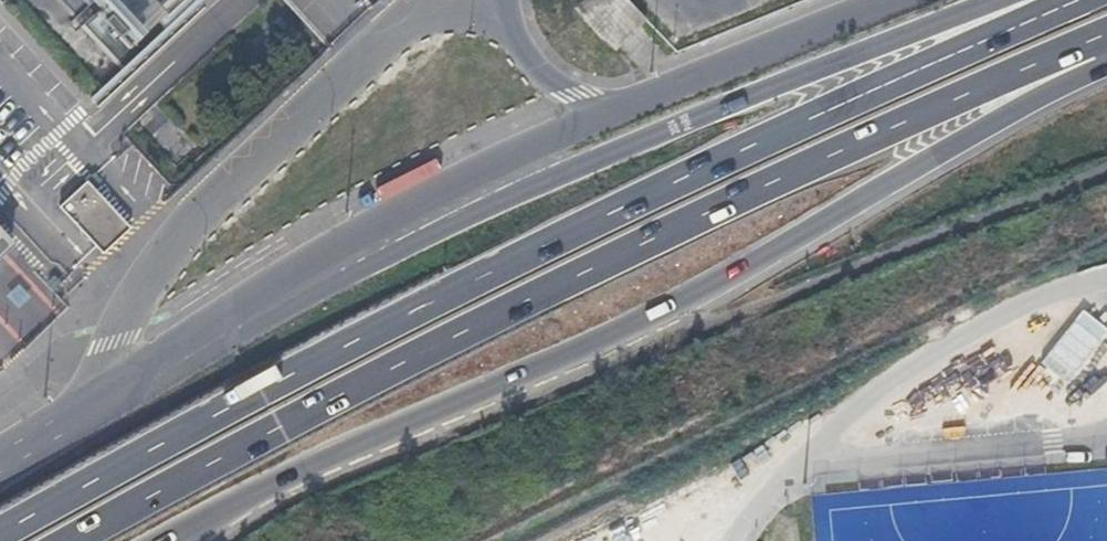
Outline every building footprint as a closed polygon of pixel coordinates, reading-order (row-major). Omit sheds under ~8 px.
[(293,14),(308,0),(280,0),(293,14)] [(327,52),(370,11),(360,0),(308,0),(293,14),(327,52)] [(109,257),(138,231),(94,184),(64,211),(109,257)] [(12,244),(0,231),(0,256),(12,244)] [(1060,365),(1075,347),(1046,324),(1031,342),(1060,365)]
